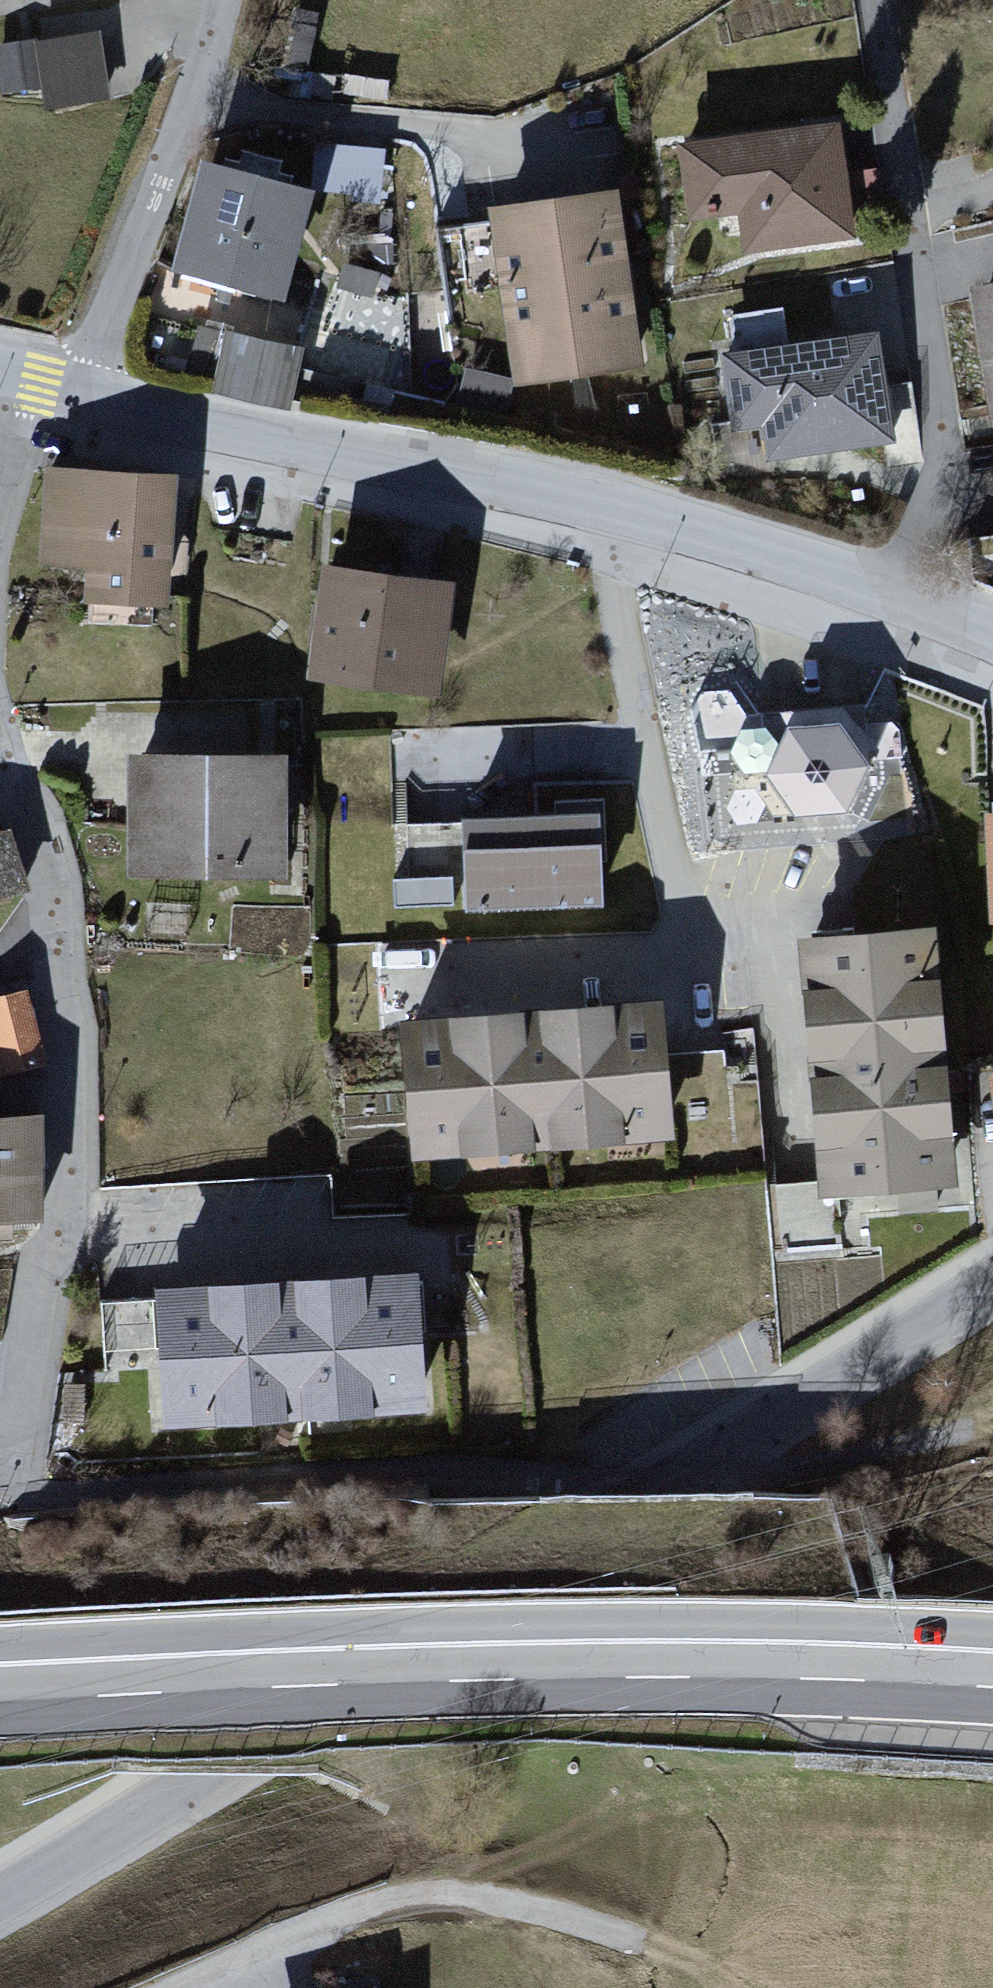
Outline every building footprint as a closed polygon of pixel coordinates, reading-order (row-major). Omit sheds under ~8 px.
[(111,33),(50,36),(52,89),(114,87),(111,33)] [(853,124),(683,147),(700,272),(870,248),(853,124)] [(321,145),(319,192),(389,194),(391,147),(321,145)] [(323,195),(208,165),(178,278),(293,308),(323,195)] [(625,194),(497,211),(520,389),(649,372),(625,194)] [(976,293),(992,394),(992,290),(976,293)] [(739,315),(741,350),(794,347),(793,312),(739,315)] [(887,332),(726,359),(738,436),(770,431),(777,473),(906,453),(887,332)] [(310,355),(228,335),(214,391),(296,411),(310,355)] [(179,481),(54,478),(52,576),(93,577),(92,615),(177,617),(179,481)] [(468,587),(329,566),(310,684),(450,706),(468,587)] [(851,723),(795,726),(777,788),(804,829),(858,826),(878,774),(851,723)] [(296,751),(128,747),(124,881),(293,886),(296,751)] [(604,811),(466,815),(470,918),(608,914),(604,811)] [(0,835),(0,913),(36,905),(21,830),(0,835)] [(945,931),(805,940),(822,1203),(961,1194),(945,931)] [(0,998),(0,1059),(10,1093),(60,1079),(34,989),(0,998)] [(673,1000),(407,1019),(418,1161),(684,1141),(673,1000)] [(0,1118),(0,1235),(44,1235),(44,1118),(0,1118)] [(419,1272),(153,1287),(161,1435),(427,1420),(419,1272)]
